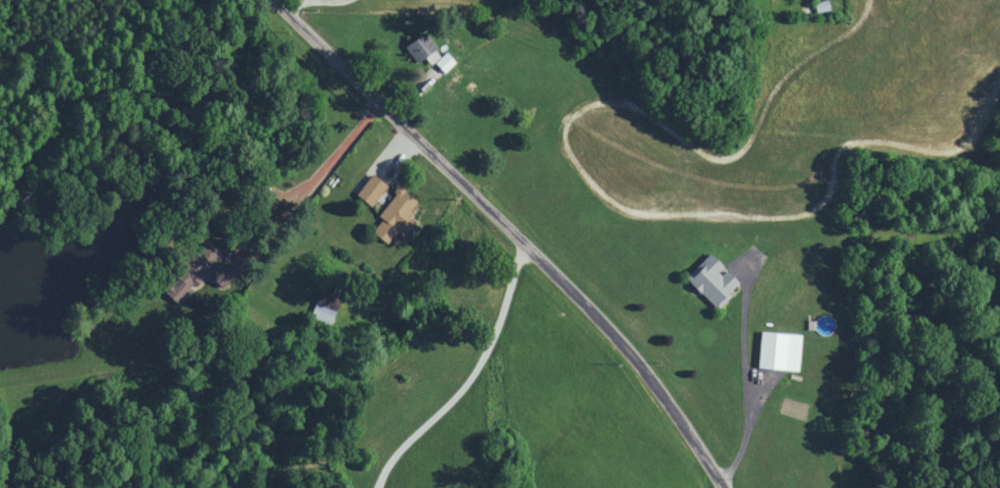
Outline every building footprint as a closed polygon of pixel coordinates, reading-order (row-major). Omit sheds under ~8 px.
[(412,60),(434,49),(424,31),(402,43),(412,60)] [(423,55),(427,63),(437,57),(433,49),(423,55)] [(453,62),(443,51),(431,63),(442,73),(453,62)] [(385,185),(369,173),(352,193),(368,206),(385,185)] [(416,200),(396,187),(376,216),(379,218),(369,233),(385,243),(394,230),(401,235),(409,222),(404,218),(416,200)] [(216,255),(200,241),(173,273),(177,276),(163,292),(176,304),(198,278),(197,277),(216,255)] [(735,282),(721,268),(707,253),(682,277),(714,309),(729,295),(726,292),(735,282)] [(329,324),(336,303),(316,296),(308,316),(329,324)] [(796,370),(798,333),(757,331),(755,368),(796,370)]
